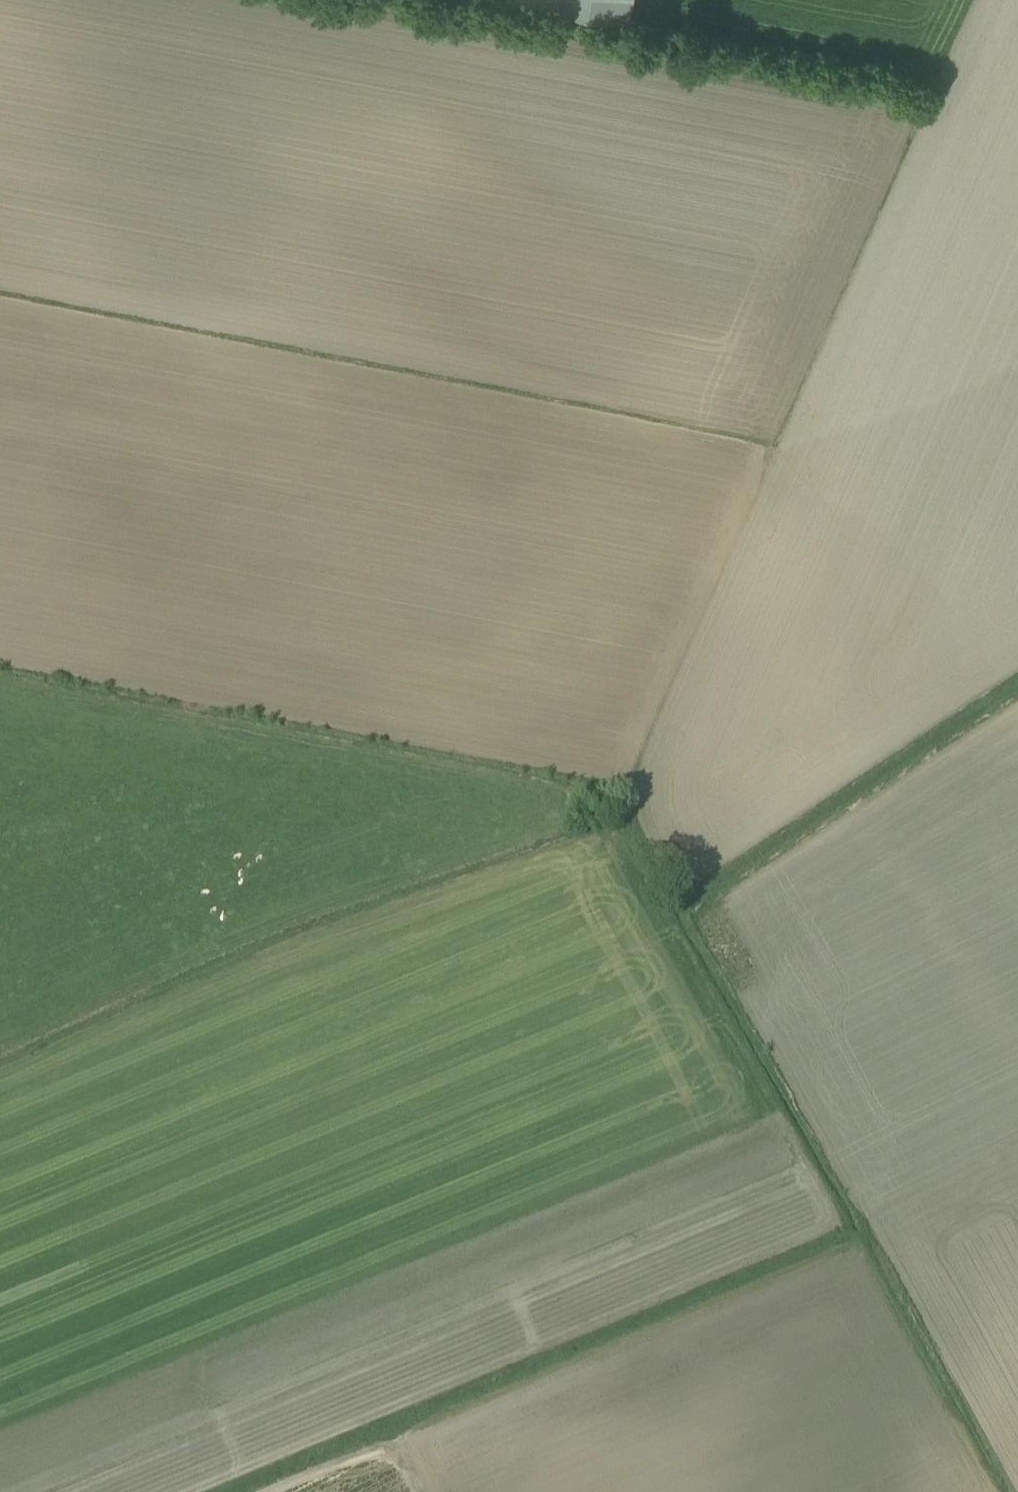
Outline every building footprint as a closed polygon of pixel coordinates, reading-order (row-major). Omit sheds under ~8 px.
[(626,24),(631,0),(558,0),(556,10),(626,24)]
